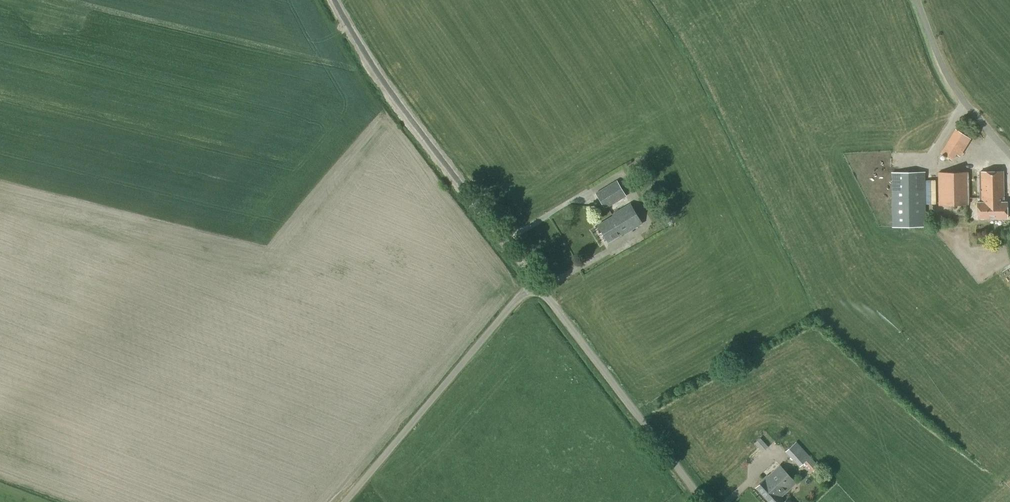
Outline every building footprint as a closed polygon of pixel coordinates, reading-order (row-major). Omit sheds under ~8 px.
[(892,228),(928,228),(927,215),(926,214),(925,172),(891,172),(892,228)] [(967,172),(939,172),(939,206),(968,206),(968,204),(967,173),(967,172)] [(977,204),(977,220),(1007,219),(1007,202),(1003,202),(1003,172),(980,172),(980,173),(980,202),(977,203),(977,204)] [(605,210),(626,197),(616,181),(595,193),(604,209),(605,210)] [(624,235),(642,224),(630,204),(612,214),(613,216),(598,225),(608,242),(623,233),(624,235)] [(776,419),(755,440),(766,452),(787,432),(776,419)] [(799,467),(810,457),(796,442),(785,452),(799,467)] [(780,467),(764,481),(755,488),(768,501),(784,501),(779,497),(795,483),(780,467)]
